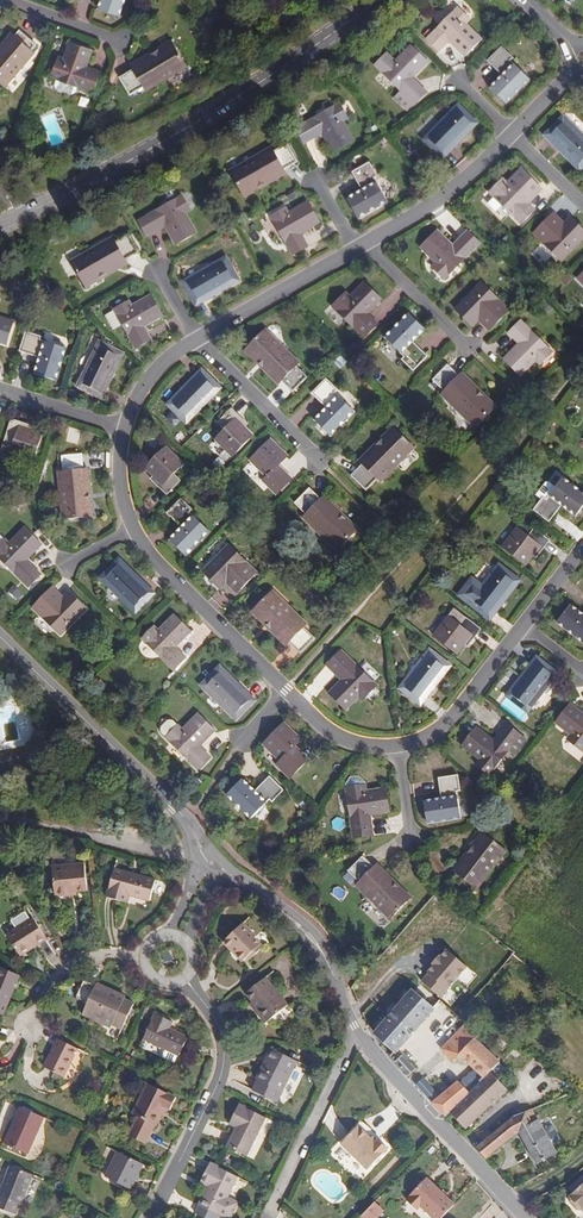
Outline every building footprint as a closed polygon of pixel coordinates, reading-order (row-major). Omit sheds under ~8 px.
[(98,5),(119,12),(123,0),(99,0),(98,5)] [(460,6),(428,37),(440,49),(451,39),(466,54),(483,37),(468,22),(472,18),(460,6)] [(8,83),(35,49),(31,45),(35,40),(18,26),(13,32),(0,49),(0,77),(8,83)] [(0,43),(0,49),(13,32),(10,30),(0,43)] [(93,47),(71,38),(63,60),(57,58),(51,74),(95,91),(101,74),(85,68),(93,47)] [(160,50),(132,64),(133,67),(119,74),(129,93),(143,85),(145,89),(188,65),(173,38),(158,46),(160,50)] [(380,67),(401,89),(394,96),(407,109),(414,103),(415,104),(428,92),(414,77),(429,62),(413,45),(397,60),(389,51),(376,63),(380,67)] [(130,61),(132,64),(160,50),(158,46),(130,61)] [(502,47),(488,60),(504,75),(492,87),(507,102),(529,80),(510,61),(513,58),(502,47)] [(340,101),(296,127),(305,142),(323,132),(333,150),(355,138),(344,120),(349,117),(340,101)] [(459,104),(427,137),(443,153),(475,121),(459,104)] [(547,134),(580,167),(582,164),(582,136),(564,118),(547,134)] [(256,183),(283,168),(283,167),(297,160),(286,141),(272,149),(270,145),(230,169),(244,195),(259,187),(256,183)] [(369,160),(352,169),(362,188),(348,196),(359,215),(387,199),(374,176),(377,174),(369,160)] [(285,173),(283,168),(256,183),(259,187),(285,173)] [(501,178),(489,191),(520,224),(534,210),(523,200),(539,184),(522,168),(506,183),(501,178)] [(182,193),(138,218),(146,233),(164,223),(175,242),(195,230),(185,211),(190,208),(182,193)] [(286,205),(270,214),(292,253),(307,244),(301,232),(319,221),(308,200),(289,211),(286,205)] [(534,233),(561,260),(582,239),(582,238),(582,229),(569,216),(563,222),(553,212),(534,233)] [(438,228),(420,245),(435,261),(432,264),(444,277),(479,241),(467,229),(453,243),(438,228)] [(98,273),(125,258),(124,256),(137,249),(128,231),(113,238),(112,235),(70,259),(85,285),(99,277),(98,273)] [(127,262),(125,258),(98,273),(99,277),(127,262)] [(225,258),(184,280),(195,301),(236,278),(225,258)] [(345,292),(333,305),(364,337),(377,324),(367,314),(382,298),(365,281),(350,297),(345,292)] [(481,320),(491,329),(511,309),(482,281),(457,307),(476,326),(481,320)] [(129,298),(113,307),(121,322),(134,347),(150,338),(144,326),(163,315),(151,294),(132,304),(129,298)] [(121,322),(113,307),(103,311),(111,327),(121,322)] [(410,312),(387,336),(406,356),(403,359),(414,370),(428,356),(413,341),(426,328),(410,312)] [(5,343),(12,321),(0,317),(0,342),(5,343)] [(522,319),(510,331),(521,342),(505,358),(523,374),(538,359),(543,363),(555,350),(522,319)] [(246,349),(257,360),(260,357),(281,379),(283,378),(294,390),(309,375),(297,363),(299,361),(267,328),(246,349)] [(40,336),(25,331),(19,350),(39,356),(33,373),(54,379),(63,348),(39,340),(40,336)] [(121,355),(100,344),(78,385),(98,396),(121,355)] [(260,357),(257,360),(279,382),(281,379),(260,357)] [(483,396),(460,374),(459,375),(448,365),(433,379),(444,390),(442,392),(476,426),(497,405),(486,393),(483,396)] [(200,369),(169,402),(186,419),(218,386),(200,369)] [(463,371),(460,374),(483,396),(486,393),(463,371)] [(329,406),(317,418),(333,434),(356,411),(337,391),(340,388),(328,377),(314,391),(329,406)] [(231,408),(217,422),(223,429),(214,438),(232,455),(252,435),(243,425),(246,423),(231,408)] [(10,418),(0,448),(0,451),(7,454),(8,452),(31,460),(41,432),(29,428),(29,425),(10,418)] [(393,426),(381,437),(384,441),(362,462),(364,464),(353,474),(368,489),(378,478),(380,480),(415,446),(393,426)] [(270,437),(250,458),(267,476),(263,480),(276,492),(292,477),(280,464),(288,455),(270,437)] [(384,441),(381,437),(360,459),(362,462),(384,441)] [(164,446),(144,466),(152,475),(149,478),(165,493),(179,479),(173,473),(182,464),(164,446)] [(85,500),(82,468),(81,453),(59,455),(60,470),(57,470),(61,518),(91,515),(90,500),(85,500)] [(535,507),(550,520),(563,503),(577,513),(582,505),(582,492),(564,477),(548,497),(544,495),(535,507)] [(346,519),(323,496),(321,498),(310,486),(296,501),(307,513),(304,515),(338,549),(359,528),(348,517),(346,519)] [(326,494),(323,496),(346,519),(348,517),(326,494)] [(191,508),(181,498),(167,512),(181,527),(170,539),(186,555),(208,531),(188,511),(191,508)] [(502,545),(526,563),(534,554),(537,556),(550,539),(534,527),(528,534),(518,526),(502,545)] [(0,542),(0,559),(27,588),(40,575),(26,561),(42,545),(25,528),(9,543),(4,538),(0,542)] [(229,545),(203,572),(221,590),(227,583),(237,593),(257,572),(229,545)] [(118,560),(101,577),(134,609),(150,592),(118,560)] [(473,600),(491,614),(519,578),(501,564),(473,600)] [(52,586),(33,605),(60,633),(87,608),(68,589),(62,595),(52,586)] [(267,619),(289,641),(290,641),(302,651),(316,635),(306,625),(308,623),(274,589),(253,611),(264,622),(267,619)] [(434,633),(458,651),(466,641),(468,643),(482,626),(453,603),(453,604),(452,604),(446,612),(449,615),(434,633)] [(558,621),(582,641),(582,613),(571,604),(558,621)] [(172,613),(156,629),(152,624),(140,637),(171,668),(184,655),(174,645),(189,630),(172,613)] [(287,644),(289,641),(267,619),(264,622),(287,644)] [(341,648),(330,660),(344,675),(329,690),(346,707),(361,692),(365,696),(377,684),(341,648)] [(403,685),(422,700),(451,664),(432,649),(403,685)] [(555,672),(537,658),(509,695),(527,709),(555,672)] [(219,666),(203,684),(235,716),(252,699),(219,666)] [(582,749),(582,748),(582,712),(570,702),(555,721),(573,735),(569,740),(582,749)] [(176,724),(164,736),(196,768),(209,755),(198,745),(214,729),(196,712),(180,728),(176,724)] [(159,731),(164,736),(176,724),(172,720),(171,719),(169,719),(167,719),(165,720),(164,721),(162,723),(161,724),(160,726),(159,728),(159,730),(159,731)] [(291,748),(301,738),(283,720),(262,741),(280,760),(276,763),(289,775),(303,761),(291,748)] [(479,758),(475,763),(489,773),(520,733),(506,723),(493,738),(476,726),(462,744),(479,758)] [(459,772),(438,776),(440,796),(424,799),(427,820),(459,815),(456,788),(461,787),(459,772)] [(225,794),(249,817),(268,798),(270,800),(282,788),(269,775),(253,790),(241,778),(225,794)] [(362,784),(346,786),(353,836),(370,833),(368,813),(390,810),(386,786),(363,789),(362,784)] [(475,847),(456,870),(458,872),(448,884),(465,896),(475,884),(478,886),(507,848),(483,830),(472,844),(475,847)] [(453,867),(456,870),(475,847),(472,844),(453,867)] [(397,886),(374,866),(362,855),(349,870),(359,881),(357,884),(390,917),(411,895),(400,883),(397,886)] [(67,892),(74,891),(85,890),(82,863),(50,867),(53,897),(67,895),(67,892)] [(377,863),(374,866),(397,886),(400,883),(377,863)] [(154,881),(114,870),(106,895),(127,901),(128,896),(149,902),(154,881)] [(45,939),(33,920),(8,935),(20,954),(45,939)] [(257,939),(245,925),(227,940),(243,961),(249,955),(252,959),(262,950),(255,941),(257,939)] [(442,997),(469,966),(447,948),(420,979),(442,997)] [(1,968),(0,970),(0,1013),(2,1014),(20,976),(1,968)] [(285,1006),(263,978),(245,993),(250,1001),(248,1003),(264,1022),(285,1006)] [(132,1003),(123,998),(116,995),(118,992),(97,982),(95,985),(84,980),(76,996),(87,1001),(81,1012),(109,1026),(110,1024),(120,1028),(132,1003)] [(401,1057),(444,1006),(425,988),(381,1038),(401,1057)] [(171,1021),(154,1013),(142,1038),(177,1055),(186,1037),(168,1028),(171,1021)] [(504,1068),(481,1046),(484,1042),(470,1030),(445,1055),(469,1080),(475,1074),(486,1086),(493,1078),(504,1068)] [(74,1047),(54,1038),(41,1065),(61,1075),(74,1047)] [(294,1061),(268,1048),(255,1077),(279,1089),(294,1061)] [(420,1075),(407,1061),(400,1069),(411,1083),(420,1075)] [(470,1137),(510,1095),(493,1078),(486,1086),(475,1097),(452,1119),(470,1137)] [(452,1119),(475,1097),(460,1082),(444,1099),(428,1083),(420,1092),(449,1123),(452,1119)] [(152,1124),(158,1112),(161,1105),(164,1107),(169,1109),(175,1097),(148,1084),(133,1113),(138,1116),(129,1134),(141,1140),(150,1123),(152,1124)] [(264,1117),(239,1104),(231,1121),(237,1124),(227,1145),(246,1154),(264,1117)] [(41,1117),(18,1107),(3,1143),(25,1152),(41,1117)] [(522,1124),(517,1116),(505,1124),(510,1131),(522,1124)] [(557,1147),(547,1132),(537,1117),(522,1124),(510,1131),(480,1154),(492,1166),(523,1141),(543,1166),(560,1153),(557,1147)] [(390,1147),(380,1138),(377,1142),(359,1126),(342,1143),(369,1169),(390,1147)] [(565,1142),(554,1127),(547,1132),(557,1147),(565,1142)] [(136,1181),(140,1173),(144,1165),(119,1153),(108,1177),(132,1189),(136,1181)] [(216,1214),(217,1212),(227,1192),(235,1176),(209,1163),(200,1181),(209,1186),(199,1205),(216,1214)] [(8,1165),(0,1185),(0,1207),(10,1211),(13,1205),(17,1206),(30,1174),(8,1165)] [(456,1202),(429,1177),(407,1198),(417,1209),(421,1204),(435,1217),(440,1217),(456,1202)] [(571,1195),(581,1207),(582,1205),(582,1184),(571,1195)] [(227,1192),(217,1212),(225,1216),(232,1213),(237,1203),(235,1196),(227,1192)] [(581,1207),(571,1195),(571,1200),(576,1207),(581,1207)] [(385,1210),(378,1201),(365,1215),(367,1217),(377,1217),(385,1210)]
